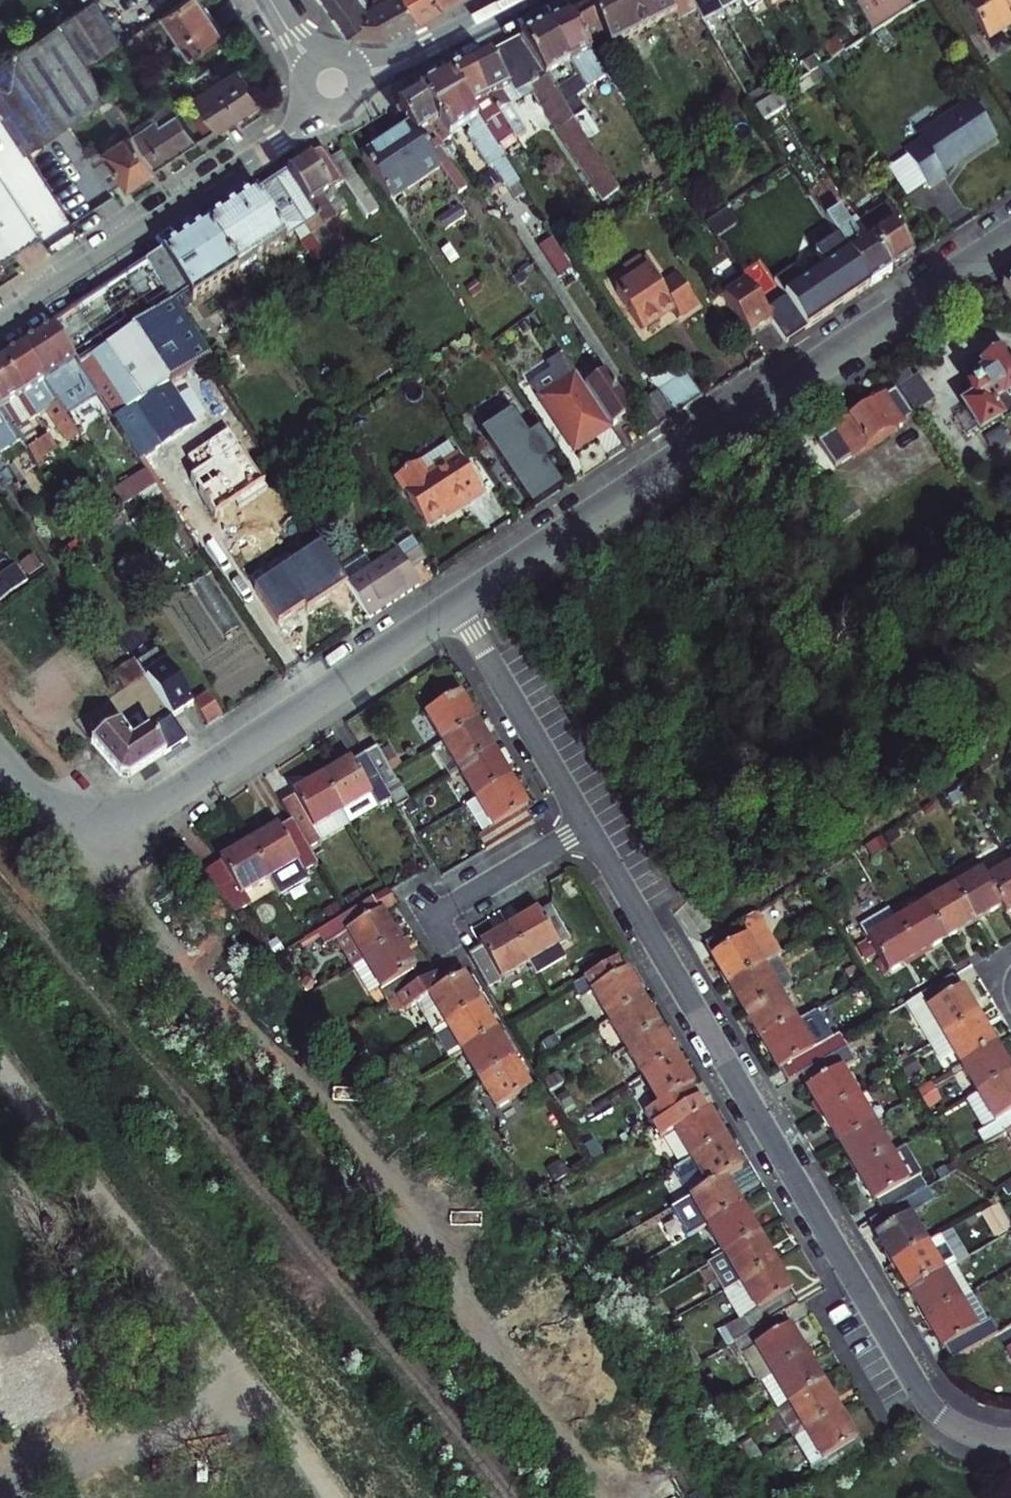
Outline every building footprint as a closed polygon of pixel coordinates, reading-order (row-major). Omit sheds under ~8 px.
[(124,39),(100,0),(93,0),(64,20),(91,61),(124,39)] [(164,12),(180,38),(172,43),(183,60),(225,33),(206,0),(183,0),(164,12)] [(349,28),(374,11),(367,0),(329,0),(349,28)] [(423,16),(414,0),(367,0),(374,11),(349,28),(391,33),(423,16)] [(445,3),(444,0),(414,0),(423,16),(445,3)] [(593,50),(609,40),(615,49),(680,16),(682,18),(700,9),(695,0),(609,0),(571,19),(593,50)] [(700,9),(712,27),(730,18),(718,0),(695,0),(700,9)] [(746,0),(718,0),(730,18),(751,7),(746,0)] [(751,7),(756,16),(775,7),(771,0),(746,0),(751,7)] [(801,0),(771,0),(775,7),(780,15),(803,3),(801,0)] [(927,0),(877,0),(873,3),(890,31),(930,5),(927,0)] [(977,5),(999,40),(1010,32),(1010,0),(985,0),(977,5)] [(611,78),(593,50),(571,19),(549,30),(588,90),(589,91),(611,78)] [(72,124),(106,102),(114,97),(91,61),(64,20),(22,48),(72,124)] [(159,41),(147,23),(132,34),(144,51),(159,41)] [(588,90),(549,30),(525,43),(579,125),(606,165),(616,157),(577,97),(588,90)] [(579,125),(525,43),(494,58),(528,111),(540,103),(562,136),(579,125)] [(852,55),(845,43),(833,51),(840,63),(852,55)] [(0,63),(0,107),(24,145),(29,153),(72,124),(22,48),(7,58),(0,63)] [(528,111),(494,58),(473,69),(531,156),(545,147),(542,143),(547,139),(528,111)] [(824,59),(812,67),(818,76),(830,69),(824,59)] [(242,66),(200,93),(222,126),(263,99),(242,66)] [(818,76),(812,67),(795,77),(801,88),(806,84),(818,76)] [(531,156),(473,69),(452,79),(509,165),(514,162),(517,166),(531,156)] [(836,79),(830,69),(818,76),(806,84),(813,94),(836,79)] [(452,79),(424,95),(454,140),(473,127),(478,134),(476,142),(499,177),(502,175),(516,197),(526,190),(509,165),(452,79)] [(764,111),(781,100),(773,88),(757,99),(764,111)] [(176,101),(172,94),(166,98),(170,104),(176,101)] [(454,140),(424,95),(402,108),(416,129),(445,172),(458,191),(465,186),(441,150),(455,141),(454,140)] [(114,97),(106,102),(114,115),(122,110),(114,97)] [(781,100),(764,111),(773,125),(794,111),(785,97),(781,100)] [(1000,142),(976,106),(926,139),(929,143),(912,154),(935,190),(952,179),(949,176),(1000,142)] [(122,110),(114,115),(128,136),(136,131),(131,123),(122,110)] [(201,139),(182,111),(165,122),(160,116),(143,128),(137,120),(131,123),(136,131),(159,166),(201,139)] [(606,165),(579,125),(562,136),(620,221),(636,210),(606,165)] [(416,129),(368,160),(397,204),(445,172),(416,129)] [(136,131),(128,136),(109,148),(113,154),(98,163),(115,188),(129,179),(133,184),(159,166),(136,131)] [(293,173),(323,219),(356,271),(369,262),(342,222),(345,220),(331,199),(341,193),(349,187),(335,164),(328,152),(293,173)] [(345,158),(335,164),(349,187),(372,221),(382,215),(345,158)] [(0,168),(0,258),(1,260),(42,233),(0,168)] [(239,274),(299,234),(319,265),(329,258),(309,229),(323,219),(293,173),(209,228),(239,274)] [(846,195),(858,215),(869,209),(857,188),(846,195)] [(355,213),(341,193),(331,199),(345,220),(355,213)] [(894,207),(865,226),(896,276),(917,263),(897,230),(905,225),(894,207)] [(468,220),(462,211),(442,224),(448,233),(468,220)] [(847,216),(834,223),(844,241),(876,290),(896,276),(865,226),(863,223),(855,228),(847,216)] [(184,309),(239,274),(209,228),(154,264),(180,304),(184,309)] [(776,327),(789,347),(876,290),(844,241),(821,256),(831,272),(808,286),(798,271),(757,298),(776,327)] [(467,261),(458,247),(449,252),(459,266),(467,261)] [(701,309),(681,280),(665,290),(646,261),(629,272),(637,283),(620,294),(645,332),(677,311),(684,321),(701,309)] [(749,285),(727,300),(754,342),(776,327),(757,298),(749,285)] [(489,298),(483,289),(473,296),(479,305),(489,298)] [(121,311),(135,333),(137,331),(149,324),(135,302),(121,311)] [(149,324),(137,331),(173,386),(215,358),(184,309),(180,304),(149,324)] [(81,369),(55,329),(24,348),(67,414),(97,393),(81,369)] [(135,333),(109,350),(144,404),(173,386),(137,331),(135,333)] [(75,426),(67,414),(24,348),(3,362),(26,398),(36,392),(62,433),(75,426)] [(81,369),(97,393),(116,422),(139,407),(144,404),(109,350),(81,369)] [(992,373),(979,382),(982,388),(976,392),(982,401),(970,408),(987,436),(1010,421),(1010,362),(1006,354),(1003,356),(1000,351),(994,354),(997,359),(992,362),(994,365),(997,371),(992,373)] [(26,398),(3,362),(0,364),(0,407),(23,443),(31,454),(42,471),(59,460),(47,442),(40,446),(16,410),(10,409),(26,398)] [(997,371),(994,365),(989,368),(992,373),(997,371)] [(677,420),(707,401),(689,375),(660,394),(663,399),(677,420)] [(636,417),(609,377),(589,390),(617,432),(637,418),(636,417)] [(589,390),(581,378),(545,401),(580,455),(617,432),(589,390)] [(840,467),(881,441),(883,444),(894,437),(891,433),(928,410),(912,385),(875,409),(872,405),(861,411),(864,416),(824,442),(840,467)] [(144,404),(139,407),(164,445),(198,423),(173,386),(144,404)] [(2,457),(23,443),(0,407),(0,453),(2,457)] [(139,407),(116,422),(141,460),(164,445),(139,407)] [(483,435),(533,513),(562,495),(544,467),(561,456),(544,430),(527,441),(511,416),(483,435)] [(270,491),(229,433),(187,459),(197,474),(191,479),(212,512),(231,500),(238,512),(270,491)] [(448,448),(398,481),(429,529),(466,504),(470,509),(484,499),(459,460),(457,461),(448,448)] [(46,479),(42,471),(31,454),(15,465),(31,489),(46,479)] [(111,489),(120,506),(154,488),(145,471),(111,489)] [(358,581),(350,586),(373,620),(423,587),(413,572),(427,563),(407,532),(351,570),(358,581)] [(309,612),(334,595),(307,555),(258,589),(282,624),(306,608),(309,612)] [(45,564),(26,576),(34,588),(52,576),(45,564)] [(21,600),(35,590),(34,588),(26,576),(12,586),(21,600)] [(21,600),(12,586),(0,594),(0,600),(6,610),(21,600)] [(172,718),(173,720),(193,708),(158,652),(138,666),(172,718)] [(440,746),(475,724),(458,695),(424,717),(440,746)] [(206,729),(221,719),(208,699),(193,708),(206,729)] [(172,718),(147,734),(162,758),(187,742),(173,720),(172,718)] [(446,779),(456,773),(492,752),(475,724),(440,746),(430,753),(446,779)] [(130,779),(162,758),(147,734),(129,744),(118,728),(93,744),(121,779),(130,779)] [(473,802),(509,781),(492,752),(456,773),(473,802)] [(405,768),(397,754),(373,768),(398,811),(411,802),(394,775),(405,768)] [(358,773),(328,791),(355,838),(399,812),(398,811),(373,768),(359,776),(358,773)] [(524,807),(509,781),(473,802),(462,808),(476,831),(474,832),(485,851),(531,824),(522,809),(524,807)] [(301,809),(288,817),(298,834),(315,862),(355,838),(328,791),(300,808),(301,809)] [(285,839),(257,856),(277,890),(281,896),(309,879),(304,871),(316,864),(315,862),(298,834),(286,841),(285,839)] [(277,890),(257,856),(230,872),(231,874),(215,884),(250,925),(259,920),(251,906),(277,890)] [(955,887),(976,923),(1003,907),(987,880),(976,861),(948,876),(955,887)] [(987,880),(1003,907),(1009,915),(1010,914),(1010,865),(987,880)] [(926,905),(948,940),(976,923),(955,887),(926,905)] [(379,912),(372,900),(316,933),(323,946),(335,939),(353,968),(399,941),(381,911),(379,912)] [(926,905),(899,921),(920,956),(948,940),(926,905)] [(920,956),(899,921),(890,907),(861,924),(891,974),(920,956)] [(541,912),(511,930),(531,964),(538,976),(566,960),(559,947),(573,939),(555,908),(542,915),(541,912)] [(761,908),(710,940),(718,953),(715,955),(732,983),(784,954),(788,952),(761,908)] [(489,988),(531,964),(511,930),(482,947),(483,948),(470,956),(489,988)] [(416,970),(399,941),(353,968),(369,996),(380,990),(388,1003),(421,984),(414,971),(416,970)] [(749,1013),(784,992),(800,984),(784,954),(732,983),(749,1013)] [(611,1020),(647,1000),(630,972),(628,973),(619,959),(574,986),(582,1000),(594,993),(611,1020)] [(443,988),(436,976),(421,984),(388,1003),(394,1015),(416,1004),(433,1033),(481,1005),(464,976),(443,988)] [(945,1039),(981,1018),(964,990),(961,991),(954,978),(917,1000),(941,1041),(945,1039)] [(765,1041),(800,1020),(784,992),(749,1013),(765,1041)] [(628,1050),(664,1029),(647,1000),(611,1020),(628,1050)] [(451,1062),(463,1055),(498,1035),(481,1005),(433,1033),(451,1062)] [(962,1067),(998,1046),(981,1018),(945,1039),(962,1067)] [(815,1047),(800,1020),(765,1041),(780,1067),(784,1066),(792,1081),(804,1074),(850,1048),(841,1033),(815,1047)] [(680,1057),(664,1029),(628,1050),(644,1078),(680,1057)] [(463,1055),(479,1082),(514,1062),(498,1035),(463,1055)] [(998,1046),(962,1067),(978,1094),(1010,1075),(1010,1068),(998,1046)] [(850,1048),(804,1074),(811,1087),(809,1089),(825,1117),(861,1096),(845,1069),(858,1062),(850,1048)] [(697,1086),(680,1057),(644,1078),(631,1086),(647,1112),(654,1125),(700,1098),(694,1087),(697,1086)] [(514,1062),(479,1082),(496,1111),(531,1091),(514,1062)] [(915,1092),(925,1110),(960,1091),(950,1074),(915,1092)] [(978,1094),(967,1101),(985,1131),(980,1134),(987,1145),(1002,1136),(1010,1132),(1010,1075),(978,1094)] [(878,1126),(861,1096),(825,1117),(842,1147),(878,1126)] [(700,1098),(654,1125),(662,1138),(675,1130),(692,1160),(728,1139),(711,1110),(708,1112),(700,1098)] [(894,1153),(878,1126),(842,1147),(858,1174),(894,1153)] [(1002,1136),(1010,1150),(1010,1149),(1010,1132),(1002,1136)] [(695,1197),(730,1177),(745,1168),(728,1139),(692,1160),(678,1168),(695,1197)] [(906,1147),(894,1153),(858,1174),(873,1199),(875,1198),(884,1213),(930,1186),(906,1147)] [(710,1225),(746,1204),(730,1177),(695,1197),(694,1198),(710,1225)] [(884,1213),(873,1219),(881,1232),(878,1234),(895,1262),(928,1243),(912,1215),(938,1199),(930,1186),(884,1213)] [(761,1231),(746,1204),(710,1225),(726,1252),(761,1231)] [(988,1217),(999,1237),(1010,1230),(1010,1218),(1005,1207),(988,1217)] [(778,1260),(761,1231),(726,1252),(712,1261),(729,1289),(778,1260)] [(951,1231),(928,1243),(895,1262),(911,1291),(956,1267),(968,1260),(951,1231)] [(794,1287),(778,1260),(729,1289),(746,1317),(727,1329),(735,1342),(782,1315),(800,1303),(791,1289),(794,1287)] [(928,1319),(972,1295),(956,1267),(911,1291),(928,1319)] [(972,1295),(928,1319),(945,1348),(947,1347),(956,1361),(1000,1335),(991,1320),(987,1322),(972,1295)] [(789,1327),(782,1315),(735,1342),(743,1356),(759,1381),(808,1353),(792,1325),(789,1327)] [(788,1402),(824,1382),(808,1353),(759,1381),(775,1410),(788,1402)] [(841,1412),(824,1382),(788,1402),(806,1432),(841,1412)] [(788,1402),(775,1410),(793,1440),(806,1432),(788,1402)] [(859,1442),(841,1412),(806,1432),(793,1440),(817,1482),(864,1456),(856,1444),(859,1442)]
